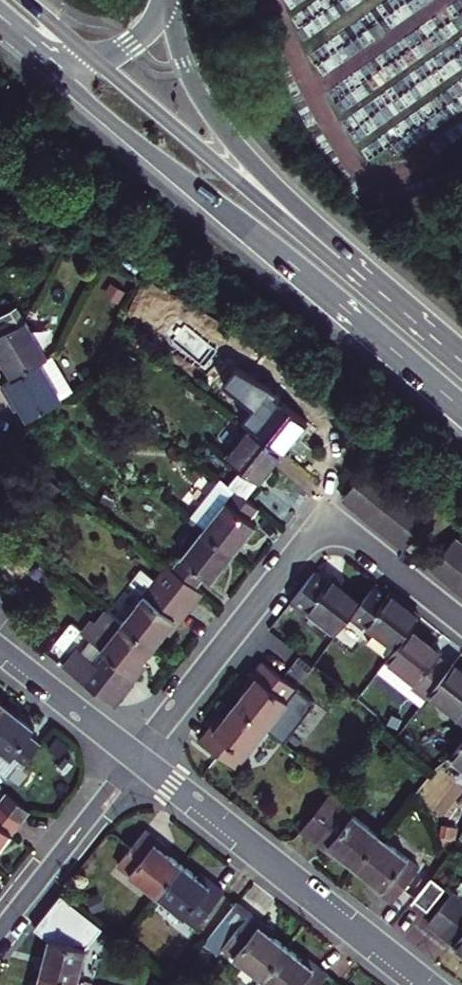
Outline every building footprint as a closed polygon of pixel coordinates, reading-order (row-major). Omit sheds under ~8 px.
[(0,333),(0,358),(3,357),(10,370),(13,377),(36,365),(43,361),(22,321),(0,333)] [(0,358),(0,367),(4,374),(10,370),(3,357),(0,358)] [(25,417),(44,405),(54,399),(36,365),(13,377),(1,384),(11,402),(15,399),(20,409),(25,417)] [(300,421),(269,397),(244,429),(275,453),(287,438),(300,421)] [(15,399),(11,402),(13,407),(16,411),(20,409),(15,399)] [(275,453),(244,429),(221,458),(235,469),(252,482),(264,467),(275,453)] [(252,482),(235,469),(222,485),(227,490),(238,499),(252,482)] [(361,474),(337,503),(350,513),(373,484),(361,474)] [(385,494),(373,484),(350,513),(362,523),(385,494)] [(197,528),(228,553),(239,540),(250,526),(243,520),(252,509),(238,499),(227,490),(197,528)] [(397,503),(385,494),(362,523),(374,532),(397,503)] [(386,542),(409,513),(397,503),(374,532),(386,542)] [(422,523),(409,513),(386,542),(399,552),(422,523)] [(219,565),(228,553),(197,528),(164,568),(188,588),(198,575),(206,581),(219,565)] [(436,581),(458,554),(444,543),(422,570),(436,581)] [(461,576),(461,557),(458,554),(436,581),(449,592),(461,576)] [(299,611),(331,637),(343,622),(356,606),(338,591),(322,579),(319,583),(306,573),(302,577),(283,605),(296,616),(299,611)] [(449,592),(461,601),(461,600),(461,576),(449,592)] [(181,612),(147,585),(116,623),(146,647),(160,629),(164,632),(173,622),(181,612)] [(393,606),(382,597),(379,601),(367,592),(356,606),(343,622),(354,631),(357,627),(388,652),(402,634),(413,621),(393,606)] [(146,647),(116,623),(84,662),(117,689),(133,669),(130,667),(134,662),(146,647)] [(388,652),(378,664),(408,688),(404,693),(417,703),(421,699),(441,673),(429,664),(434,659),(424,651),(402,634),(388,652)] [(260,732),(271,741),(294,712),(283,704),(292,692),(258,665),(242,687),(245,689),(239,697),(230,708),(260,732)] [(457,678),(445,668),(441,673),(421,699),(451,723),(446,728),(459,738),(461,735),(461,682),(457,678)] [(5,704),(0,710),(0,749),(21,765),(38,743),(27,734),(33,727),(21,717),(5,704)] [(260,732),(230,708),(222,718),(214,728),(210,725),(195,744),(229,771),(260,732)] [(440,761),(461,778),(461,735),(459,738),(440,761)] [(0,795),(0,808),(16,821),(25,810),(3,791),(0,795)] [(348,872),(372,841),(320,800),(293,834),(326,859),(328,856),(333,860),(348,872)] [(16,821),(0,808),(0,842),(16,821)] [(451,840),(461,849),(461,826),(451,840)] [(155,839),(144,830),(117,864),(155,894),(179,864),(160,848),(162,845),(155,839)] [(372,841),(348,872),(363,884),(368,888),(365,892),(385,908),(412,873),(372,841)] [(179,864),(155,894),(195,925),(221,892),(209,882),(202,876),(199,880),(179,864)] [(436,894),(422,882),(405,904),(420,916),(436,894)] [(40,966),(78,976),(91,927),(103,919),(62,886),(35,921),(49,931),(45,948),(40,966)] [(432,939),(455,909),(440,897),(417,927),(432,939)] [(259,921),(233,901),(196,951),(208,961),(218,948),(257,977),(281,946),(261,931),(265,926),(259,921)] [(455,909),(432,939),(453,956),(461,962),(461,914),(455,909)] [(281,946),(257,977),(266,984),(315,984),(324,974),(303,958),(301,961),(295,957),(281,946)] [(40,966),(35,984),(76,984),(78,976),(40,966)]
